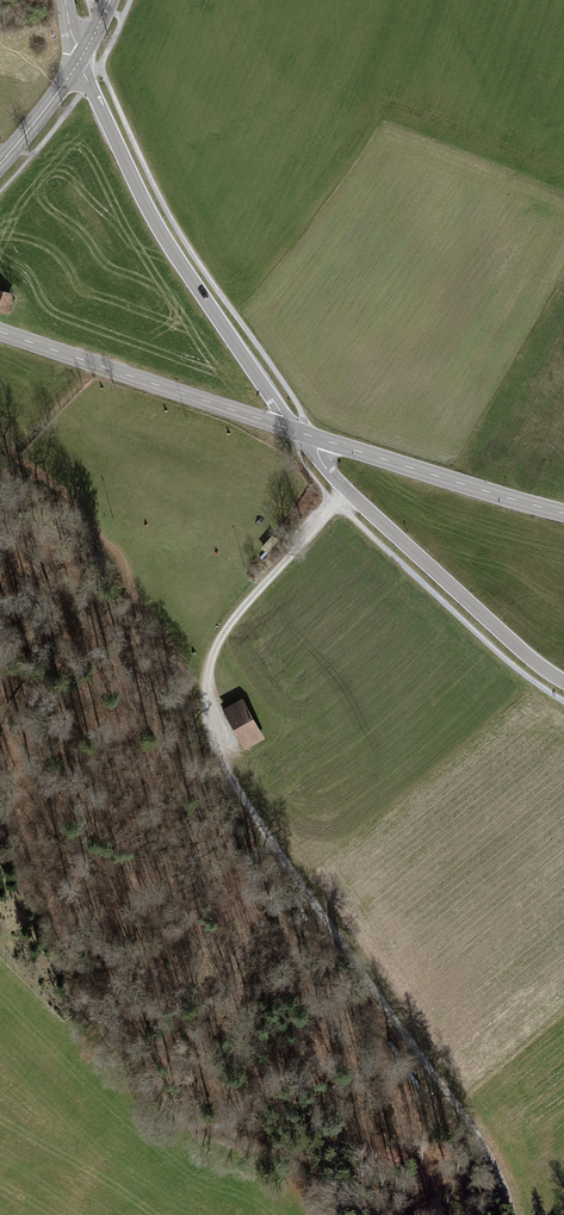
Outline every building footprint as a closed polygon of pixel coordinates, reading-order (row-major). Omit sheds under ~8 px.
[(10,318),(17,299),(0,292),(0,314),(10,318)] [(243,697),(223,708),(245,748),(265,737),(243,697)]
